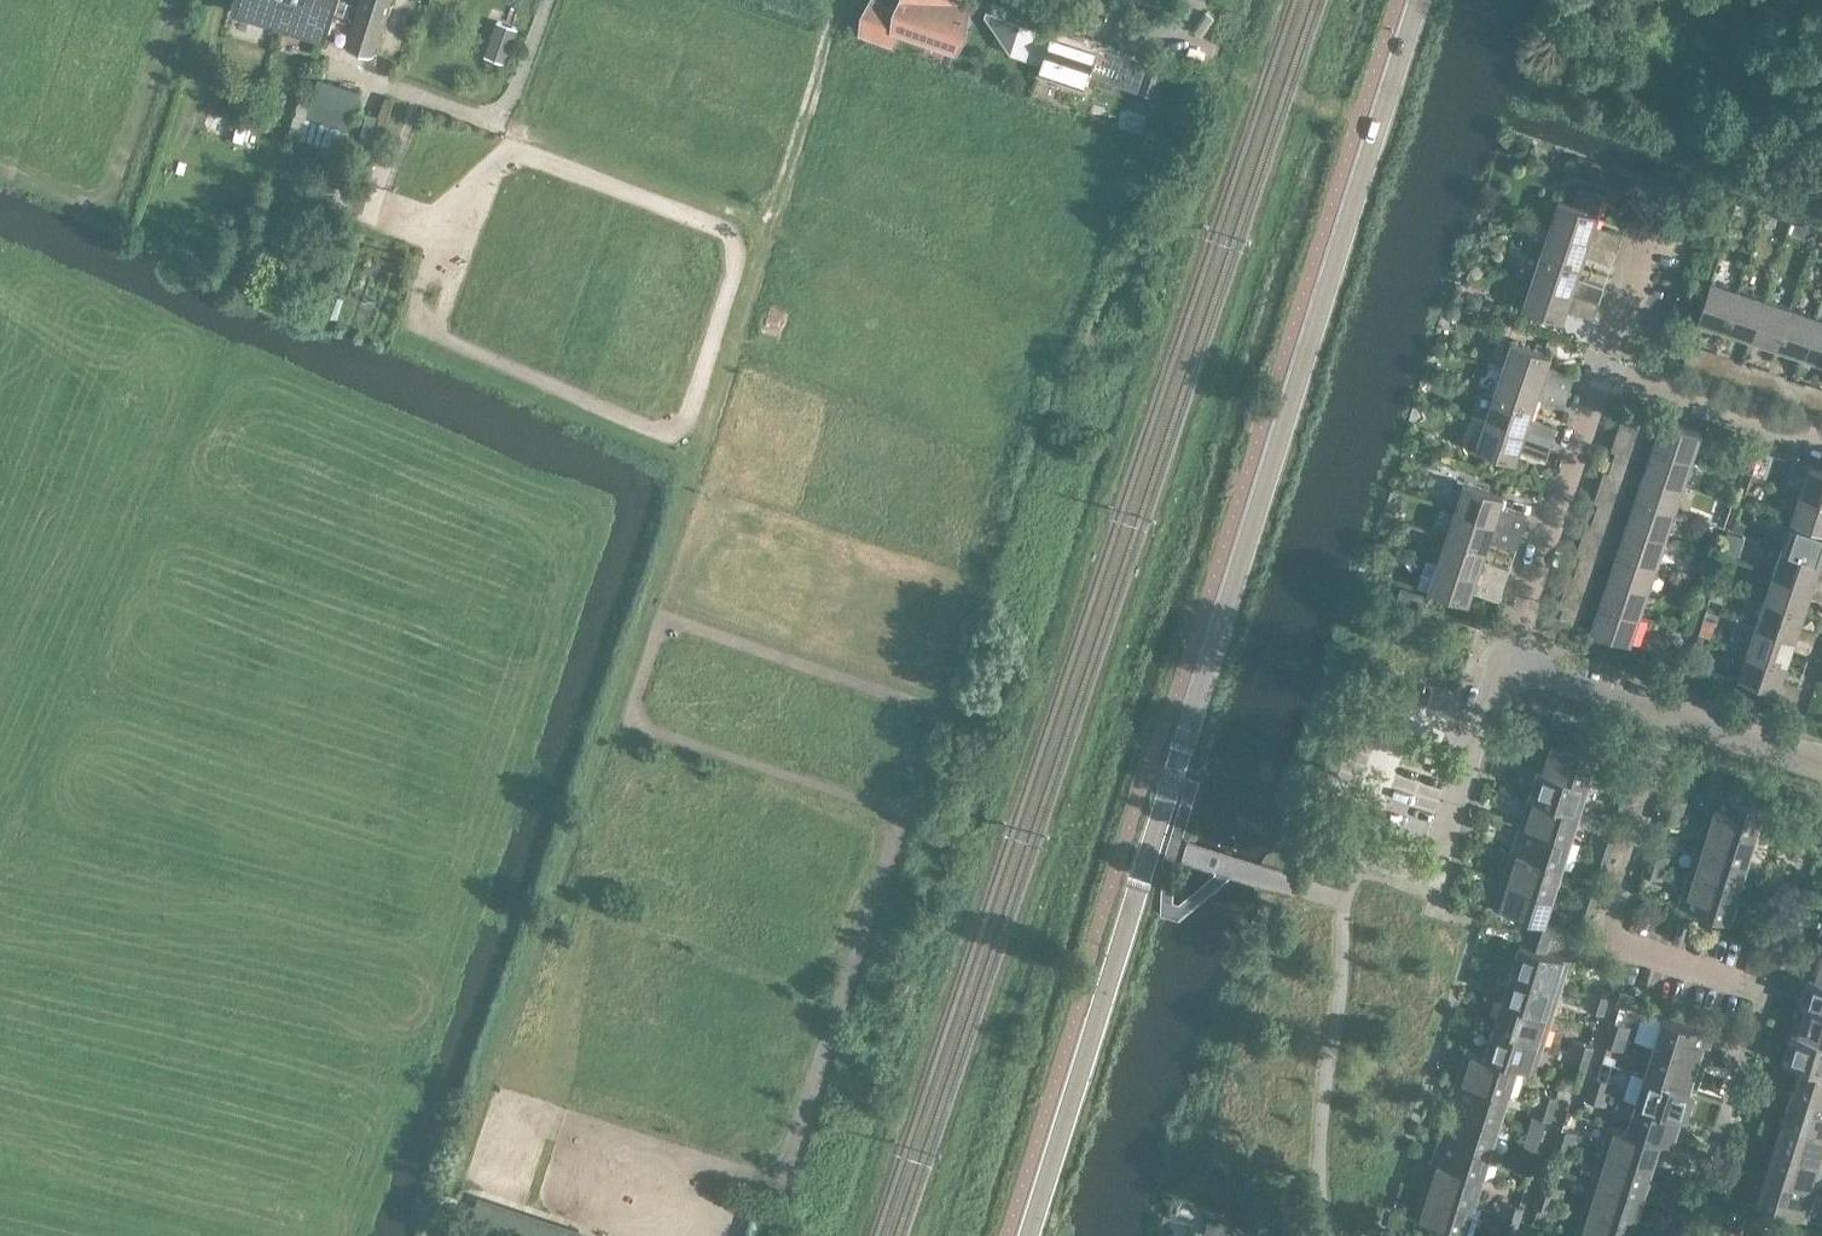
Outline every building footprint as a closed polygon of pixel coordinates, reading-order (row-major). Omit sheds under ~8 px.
[(321,31),(324,32),(335,0),(234,0),(233,4),(321,31)] [(325,32),(347,39),(346,42),(374,51),(391,0),(335,0),(325,32)] [(861,30),(896,43),(902,26),(954,44),(968,3),(959,0),(907,0),(902,16),(877,0),(872,0),(861,30)] [(1006,16),(1003,24),(1030,33),(1023,55),(1036,60),(1046,30),(1006,16)] [(515,27),(498,21),(488,53),(505,59),(515,27)] [(1050,35),(1038,71),(1082,86),(1088,68),(1120,79),(1154,91),(1162,68),(1127,56),(1094,45),(1093,49),(1050,35)] [(1183,98),(1188,83),(1162,74),(1157,89),(1183,98)] [(319,77),(318,77),(299,136),(344,150),(354,118),(363,91),(319,77)] [(236,119),(208,109),(202,131),(229,140),(236,119)] [(372,185),(331,173),(324,195),(351,203),(352,200),(366,204),(372,185)] [(1558,199),(1549,227),(1615,248),(1621,233),(1593,223),(1597,212),(1596,212),(1602,194),(1581,186),(1575,205),(1558,199)] [(1549,227),(1540,252),(1579,265),(1583,256),(1610,265),(1615,248),(1549,227)] [(1540,252),(1531,279),(1598,300),(1603,285),(1576,276),(1579,265),(1540,252)] [(1598,300),(1531,279),(1522,306),(1561,319),(1564,308),(1592,317),(1598,300)] [(1697,318),(1699,319),(1725,327),(1738,289),(1710,280),(1697,318)] [(1738,289),(1725,327),(1751,336),(1764,298),(1738,289)] [(1764,298),(1751,336),(1778,345),(1791,307),(1764,298)] [(1791,307),(1778,345),(1804,354),(1817,316),(1791,307)] [(1804,354),(1821,360),(1821,317),(1817,316),(1804,354)] [(1511,341),(1502,368),(1569,390),(1574,375),(1547,365),(1550,354),(1511,341)] [(1700,347),(1690,344),(1684,362),(1694,365),(1700,347)] [(1733,358),(1727,376),(1737,379),(1743,362),(1733,358)] [(1743,362),(1737,379),(1747,383),(1753,365),(1743,362)] [(1502,368),(1493,395),(1533,408),(1536,398),(1563,407),(1569,390),(1502,368)] [(1785,376),(1780,394),(1790,397),(1795,380),(1785,376)] [(1795,380),(1790,397),(1800,400),(1805,383),(1795,380)] [(1493,395),(1485,421),(1551,442),(1557,427),(1529,418),(1533,408),(1493,395)] [(1631,407),(1627,417),(1646,424),(1649,413),(1631,407)] [(1661,418),(1652,445),(1691,458),(1700,432),(1661,418)] [(1551,442),(1485,421),(1475,448),(1514,461),(1518,450),(1546,459),(1551,442)] [(1652,445),(1643,471),(1683,484),(1691,458),(1652,445)] [(1616,450),(1612,461),(1631,467),(1634,456),(1616,450)] [(1775,462),(1755,455),(1750,470),(1770,477),(1775,462)] [(1612,461),(1609,470),(1628,475),(1631,467),(1612,461)] [(1808,466),(1799,494),(1821,502),(1821,471),(1808,466)] [(1643,471),(1635,497),(1674,510),(1683,484),(1643,471)] [(1464,483),(1455,509),(1522,531),(1527,515),(1500,506),(1503,496),(1464,483)] [(1799,494),(1790,520),(1821,530),(1821,502),(1799,494)] [(1635,497),(1626,523),(1665,536),(1674,510),(1635,497)] [(1598,502),(1595,513),(1613,519),(1616,508),(1598,502)] [(1454,510),(1446,536),(1485,549),(1489,539),(1516,548),(1521,532),(1454,510)] [(1595,513),(1592,522),(1610,528),(1613,519),(1595,513)] [(1790,520),(1781,546),(1821,559),(1821,556),(1821,530),(1790,520)] [(1626,523),(1617,549),(1656,563),(1665,536),(1626,523)] [(1485,549),(1446,536),(1437,563),(1504,585),(1509,568),(1482,559),(1485,549)] [(1781,546),(1773,572),(1821,588),(1821,576),(1816,574),(1821,559),(1781,546)] [(1617,549),(1608,576),(1648,589),(1656,563),(1617,549)] [(1581,555),(1577,565),(1595,571),(1599,561),(1581,555)] [(1425,559),(1416,584),(1467,602),(1472,589),(1499,599),(1504,585),(1437,563),(1431,561),(1425,559)] [(1574,574),(1592,581),(1595,571),(1577,565),(1574,574)] [(1773,572),(1764,598),(1804,611),(1809,594),(1821,599),(1821,588),(1773,572)] [(1608,576),(1600,602),(1639,615),(1648,589),(1608,576)] [(1400,586),(1397,598),(1425,606),(1428,595),(1400,586)] [(1804,611),(1764,598),(1755,624),(1813,643),(1816,633),(1798,627),(1804,611)] [(1600,602),(1591,628),(1590,630),(1630,643),(1639,615),(1600,602)] [(1563,607),(1560,617),(1578,623),(1581,613),(1563,607)] [(1715,620),(1704,616),(1699,632),(1710,635),(1715,620)] [(1813,643),(1755,624),(1746,651),(1786,664),(1792,647),(1809,653),(1813,643)] [(1786,664),(1746,651),(1737,677),(1794,697),(1798,685),(1781,679),(1786,664)] [(1595,754),(1545,739),(1537,767),(1587,782),(1595,754)] [(1387,751),(1353,740),(1349,756),(1383,766),(1387,751)] [(1587,782),(1537,767),(1528,795),(1578,810),(1587,782)] [(1378,780),(1344,770),(1340,785),(1374,796),(1378,780)] [(1443,781),(1410,770),(1405,786),(1438,796),(1443,781)] [(1613,778),(1609,791),(1630,797),(1634,784),(1613,778)] [(1630,797),(1609,791),(1605,801),(1627,808),(1630,797)] [(1714,792),(1705,820),(1755,835),(1764,807),(1714,792)] [(1436,804),(1402,794),(1397,809),(1431,820),(1436,804)] [(1578,810),(1528,795),(1519,824),(1569,838),(1578,810)] [(1667,795),(1663,807),(1685,813),(1689,801),(1667,795)] [(1369,809),(1335,799),(1330,814),(1364,825),(1369,809)] [(1685,813),(1663,807),(1660,818),(1682,824),(1685,813)] [(1429,827),(1395,817),(1390,832),(1424,843),(1429,827)] [(1705,820),(1697,848),(1746,864),(1755,835),(1705,820)] [(1569,838),(1519,824),(1511,852),(1561,866),(1569,838)] [(1595,833),(1592,844),(1613,851),(1617,840),(1595,833)] [(1613,851),(1592,844),(1588,856),(1609,863),(1613,851)] [(1697,848),(1688,875),(1737,892),(1746,864),(1697,848)] [(1650,850),(1647,862),(1668,869),(1672,856),(1650,850)] [(1561,866),(1511,852),(1502,880),(1552,894),(1561,866)] [(1668,869),(1647,862),(1643,873),(1665,880),(1668,869)] [(1688,875),(1679,905),(1729,920),(1737,892),(1688,875)] [(1552,894),(1502,880),(1493,908),(1524,918),(1544,922),(1552,894)] [(1578,888),(1574,900),(1596,906),(1599,895),(1578,888)] [(1596,906),(1574,900),(1571,911),(1592,918),(1596,906)] [(1544,922),(1524,918),(1520,932),(1548,939),(1552,925),(1544,922)] [(1548,939),(1520,932),(1516,945),(1544,952),(1548,939)] [(1808,975),(1821,980),(1821,947),(1817,945),(1808,975)] [(1544,952),(1519,946),(1510,973),(1559,989),(1568,960),(1544,952)] [(1559,989),(1510,973),(1502,1001),(1550,1016),(1559,989)] [(1800,1002),(1821,1009),(1821,980),(1808,975),(1800,1002)] [(1590,983),(1587,995),(1608,1001),(1611,989),(1590,983)] [(1621,989),(1620,992),(1617,1002),(1631,1007),(1635,993),(1621,989)] [(1608,1001),(1587,995),(1583,1006),(1604,1013),(1608,1001)] [(1502,1001),(1493,1029),(1542,1044),(1550,1017),(1550,1016),(1502,1001)] [(1791,1031),(1821,1041),(1821,1009),(1800,1002),(1791,1031)] [(1662,1018),(1653,1046),(1703,1061),(1712,1033),(1662,1018)] [(1610,1019),(1606,1031),(1629,1038),(1633,1026),(1610,1019)] [(1542,1044),(1493,1029),(1485,1056),(1516,1066),(1515,1069),(1532,1075),(1542,1044)] [(1629,1038),(1606,1031),(1602,1043),(1625,1050),(1629,1038)] [(1782,1060),(1800,1066),(1800,1065),(1821,1071),(1821,1041),(1791,1031),(1782,1060)] [(1571,1039),(1567,1050),(1591,1057),(1594,1046),(1571,1039)] [(1653,1046),(1645,1074),(1695,1089),(1703,1061),(1653,1046)] [(1591,1057),(1567,1050),(1564,1061),(1587,1068),(1591,1057)] [(1515,1069),(1516,1066),(1466,1051),(1458,1078),(1458,1079),(1507,1094),(1515,1069)] [(1800,1066),(1791,1093),(1821,1103),(1821,1071),(1800,1065),(1800,1066)] [(1645,1074),(1636,1102),(1686,1117),(1695,1089),(1645,1074)] [(1592,1075),(1588,1087),(1611,1094),(1615,1082),(1592,1075)] [(1507,1094),(1458,1079),(1449,1107),(1498,1122),(1499,1122),(1507,1094)] [(1611,1094),(1588,1087),(1585,1099),(1608,1105),(1611,1094)] [(1535,1089),(1531,1101),(1555,1109),(1558,1096),(1535,1089)] [(1783,1121),(1821,1133),(1821,1103),(1791,1093),(1783,1121)] [(1555,1109),(1531,1101),(1528,1113),(1551,1120),(1555,1109)] [(1636,1102),(1627,1131),(1660,1141),(1659,1142),(1677,1147),(1686,1117),(1636,1102)] [(1498,1122),(1449,1107),(1441,1135),(1490,1150),(1498,1122)] [(1775,1148),(1821,1163),(1821,1133),(1783,1121),(1775,1148)] [(1557,1126),(1553,1138),(1576,1145),(1580,1133),(1557,1126)] [(1610,1126),(1602,1153),(1651,1168),(1660,1141),(1627,1131),(1610,1126)] [(1441,1135),(1432,1163),(1481,1178),(1490,1150),(1441,1135)] [(1576,1145),(1553,1138),(1550,1149),(1573,1156),(1576,1145)] [(1518,1144),(1515,1154),(1538,1161),(1541,1151),(1518,1144)] [(1766,1177),(1816,1192),(1821,1172),(1821,1163),(1775,1148),(1766,1177)] [(1602,1153),(1594,1181),(1643,1196),(1651,1168),(1602,1153)] [(1515,1154),(1511,1167),(1534,1175),(1538,1161),(1515,1154)] [(1481,1178),(1432,1163),(1424,1191),(1473,1206),(1481,1178)] [(1816,1192),(1766,1177),(1758,1204),(1808,1219),(1816,1192)] [(1541,1181),(1538,1194),(1559,1201),(1563,1188),(1541,1181)] [(1594,1181),(1585,1209),(1634,1224),(1643,1196),(1594,1181)] [(1473,1206),(1424,1191),(1414,1220),(1464,1235),(1473,1206)] [(1559,1201),(1538,1194),(1534,1204),(1556,1211),(1559,1201)] [(477,1197),(469,1220),(518,1235),(595,1235),(477,1197)] [(1503,1200),(1498,1214),(1520,1220),(1524,1206),(1503,1200)] [(1577,1235),(1631,1235),(1634,1224),(1585,1209),(1577,1235)] [(1520,1220),(1498,1214),(1495,1223),(1517,1230),(1520,1220)] [(1196,1235),(1246,1235),(1248,1230),(1209,1217),(1204,1232),(1198,1230),(1196,1235)]
